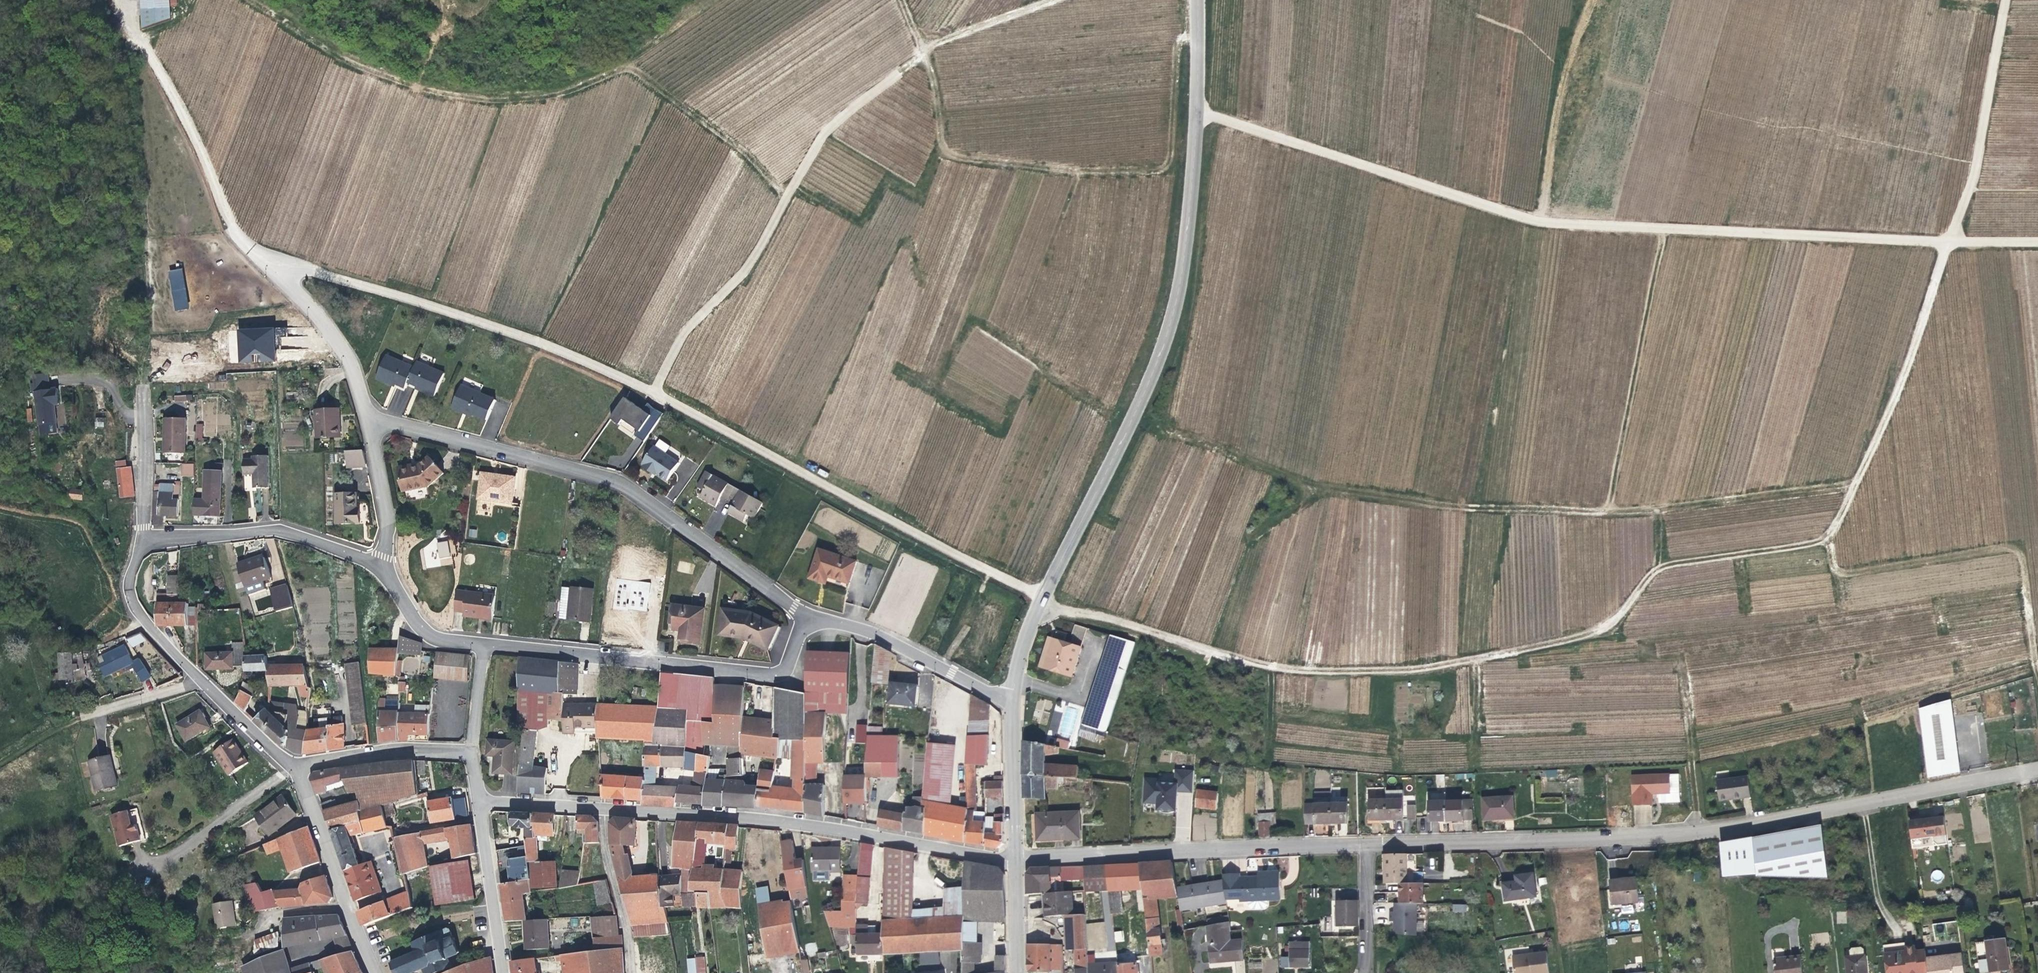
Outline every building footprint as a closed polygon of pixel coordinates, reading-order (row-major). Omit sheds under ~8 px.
[(142,26),(169,17),(168,0),(140,0),(142,26)] [(181,269),(167,272),(174,311),(188,309),(181,269)] [(275,363),(274,328),(238,330),(239,364),(275,363)] [(275,336),(284,335),(284,328),(275,328),(275,336)] [(230,363),(238,362),(236,330),(228,331),(230,363)] [(387,380),(405,387),(408,382),(414,367),(385,355),(375,378),(385,383),(387,380)] [(443,373),(432,368),(416,362),(414,367),(408,382),(423,388),(424,389),(424,391),(435,395),(443,373)] [(463,409),(487,420),(495,399),(461,384),(451,407),(462,412),(463,409)] [(59,404),(57,389),(34,391),(39,436),(57,434),(54,405),(59,404)] [(638,438),(645,443),(665,415),(649,405),(645,411),(626,397),(611,420),(621,427),(619,430),(636,441),(638,438)] [(336,424),(335,409),(316,409),(317,437),(340,436),(340,424),(336,424)] [(165,452),(185,453),(186,418),(164,418),(164,436),(166,436),(165,452)] [(302,431),(285,432),(286,446),(303,445),(302,431)] [(642,466),(650,472),(652,470),(656,473),(666,481),(678,463),(654,446),(642,463),(644,464),(642,466)] [(364,467),(363,450),(345,451),(346,467),(364,467)] [(268,488),(268,456),(252,456),(252,459),(243,459),(243,475),(252,474),(252,488),(268,488)] [(399,466),(403,491),(428,486),(445,472),(429,456),(419,465),(419,468),(413,469),(412,464),(399,466)] [(118,496),(133,495),(130,466),(125,466),(124,460),(116,460),(118,496)] [(194,476),(194,463),(181,463),(181,476),(194,476)] [(194,498),(193,515),(222,516),(222,469),(205,468),(205,498),(194,498)] [(754,519),(763,503),(706,472),(697,487),(704,491),(700,498),(716,507),(722,498),(733,504),(728,513),(744,522),(748,515),(754,519)] [(478,499),(512,504),(516,477),(481,473),(478,499)] [(159,492),(153,491),(152,524),(163,524),(163,515),(179,515),(180,486),(159,484),(159,492)] [(69,499),(82,499),(82,489),(69,489),(69,499)] [(355,511),(355,508),(355,492),(335,492),(336,523),(360,522),(359,511),(355,511)] [(469,529),(468,537),(476,538),(477,530),(469,529)] [(437,542),(440,566),(451,564),(449,541),(437,542)] [(424,569),(439,565),(433,545),(419,548),(424,569)] [(826,576),(828,577),(830,578),(851,585),(859,563),(838,556),(821,550),(811,579),(824,584),(826,576)] [(247,560),(237,562),(247,594),(266,588),(263,580),(271,577),(264,556),(247,562),(247,560)] [(177,594),(177,574),(167,574),(167,597),(159,597),(159,603),(156,603),(156,624),(156,626),(171,626),(188,626),(188,625),(196,625),(196,607),(188,607),(188,604),(187,604),(187,600),(176,600),(177,594)] [(613,608),(646,612),(650,582),(617,578),(613,608)] [(294,607),(287,585),(271,589),(277,611),(294,607)] [(592,590),(564,587),(561,619),(589,623),(592,590)] [(457,591),(454,611),(464,612),(463,616),(480,618),(480,616),(493,617),(496,596),(457,591)] [(268,611),(268,601),(259,601),(259,611),(268,611)] [(671,605),(670,613),(675,616),(673,624),(672,630),(681,631),(680,639),(682,639),(682,641),(689,642),(689,644),(700,645),(705,609),(671,605)] [(719,635),(739,638),(745,639),(746,634),(769,646),(779,627),(751,614),(742,612),(721,609),(719,635)] [(1088,629),(1076,625),(1072,635),(1075,636),(1072,646),(1066,644),(1055,640),(1053,640),(1044,668),(1073,678),(1088,629)] [(126,640),(132,648),(145,639),(140,631),(126,640)] [(1055,640),(1066,644),(1068,636),(1058,633),(1055,640)] [(746,634),(745,639),(763,647),(767,650),(769,646),(746,634)] [(1107,733),(1117,702),(1135,643),(1112,636),(1093,695),(1083,726),(1100,731),(1107,733)] [(420,646),(400,637),(398,649),(397,655),(419,657),(420,646)] [(1040,667),(1044,668),(1053,640),(1049,638),(1040,667)] [(244,657),(244,641),(231,642),(231,650),(204,651),(204,669),(232,668),(232,666),(244,665),(244,657)] [(668,641),(658,642),(659,651),(670,649),(668,641)] [(891,652),(876,644),(873,682),(888,683),(891,652)] [(149,681),(143,666),(136,668),(126,646),(96,659),(103,676),(126,668),(127,671),(133,669),(139,684),(149,681)] [(398,649),(369,650),(369,673),(395,675),(396,675),(397,655),(398,649)] [(60,681),(53,681),(54,687),(83,679),(81,652),(75,652),(75,650),(69,650),(69,653),(57,654),(60,681)] [(850,652),(826,652),(807,651),(806,662),(806,693),(806,713),(817,713),(818,691),(826,692),(848,694),(850,652)] [(435,654),(434,678),(448,679),(465,681),(466,656),(435,654)] [(244,657),(244,665),(245,671),(267,670),(266,666),(265,656),(244,657)] [(577,663),(519,657),(518,689),(549,693),(548,719),(563,722),(559,698),(558,693),(563,693),(575,694),(577,663)] [(366,723),(360,663),(346,665),(353,724),(366,723)] [(266,666),(267,670),(269,687),(267,712),(274,713),(281,714),(282,709),(280,708),(283,685),(298,685),(300,696),(309,696),(309,689),(307,688),(303,666),(266,666)] [(715,678),(661,672),(657,708),(654,744),(646,744),(643,779),(642,800),(641,800),(641,805),(654,805),(656,803),(664,803),(665,806),(675,806),(676,803),(678,789),(655,787),(654,765),(683,766),(685,752),(697,754),(702,755),(704,744),(704,722),(715,724),(715,686),(715,678)] [(432,714),(430,714),(429,739),(445,740),(448,679),(434,678),(432,714)] [(918,686),(891,683),(889,705),(916,707),(918,686)] [(744,688),(715,686),(715,724),(704,722),(704,744),(742,746),(743,717),(744,688)] [(806,693),(775,688),(774,721),(774,738),(779,739),(794,742),(793,780),(797,780),(797,788),(794,791),(772,789),(771,790),(760,788),(758,788),(756,808),(804,813),(806,713),(806,693)] [(549,693),(518,689),(517,725),(523,726),(523,730),(535,730),(548,724),(548,719),(549,693)] [(240,690),(234,703),(244,712),(251,696),(240,690)] [(562,703),(563,693),(558,693),(559,698),(563,722),(562,732),(598,734),(599,705),(562,703)] [(989,704),(971,695),(969,720),(988,721),(989,704)] [(1928,781),(1968,773),(1955,701),(1919,711),(1928,781)] [(386,703),(378,702),(379,742),(397,740),(398,713),(398,712),(386,712),(386,703)] [(415,704),(414,710),(428,713),(429,706),(415,704)] [(657,708),(599,705),(598,734),(598,738),(619,739),(619,742),(627,742),(627,739),(646,740),(646,744),(654,744),(657,708)] [(1083,726),(1023,708),(1023,741),(1046,745),(1046,734),(1047,723),(1056,728),(1079,735),(1083,726)] [(187,742),(211,727),(199,710),(177,726),(187,742)] [(264,712),(255,722),(280,744),(286,748),(288,730),(284,729),(264,712)] [(397,740),(406,740),(406,733),(428,734),(428,714),(398,713),(397,740)] [(817,713),(806,713),(804,813),(824,816),(825,786),(816,785),(817,762),(825,763),(826,713),(817,713)] [(288,730),(286,748),(294,752),(296,751),(300,730),(297,729),(299,720),(297,719),(298,717),(287,715),(287,716),(286,720),(284,729),(288,730)] [(316,729),(308,730),(308,732),(304,754),(344,748),(344,724),(342,724),(342,716),(318,718),(318,723),(316,723),(316,729)] [(743,717),(742,746),(742,753),(746,753),(778,758),(779,739),(774,738),(774,721),(743,717)] [(988,721),(969,720),(967,735),(987,736),(988,721)] [(304,754),(308,732),(300,730),(296,751),(304,754)] [(535,730),(523,730),(517,791),(545,793),(547,767),(533,766),(535,730)] [(1107,733),(1100,731),(1097,756),(1104,758),(1107,733)] [(1046,734),(1046,745),(1061,748),(1062,742),(1046,734)] [(868,736),(847,735),(845,761),(867,763),(868,736)] [(987,736),(967,735),(966,749),(966,765),(968,765),(975,765),(975,767),(985,767),(987,736)] [(896,738),(868,736),(867,763),(866,777),(895,778),(896,738)] [(248,761),(233,738),(214,752),(229,775),(248,761)] [(510,773),(509,748),(509,741),(483,742),(483,752),(483,757),(491,757),(491,774),(510,773)] [(1046,745),(1023,741),(1023,775),(1059,778),(1077,779),(1079,767),(1055,765),(1045,769),(1046,755),(1046,745)] [(956,745),(928,742),(925,782),(951,787),(956,745)] [(1061,748),(1046,745),(1046,755),(1060,754),(1061,748)] [(696,766),(697,754),(685,752),(683,766),(696,766)] [(709,756),(702,755),(697,754),(696,766),(694,787),(679,787),(678,789),(676,803),(704,803),(707,780),(707,769),(709,756)] [(1104,758),(1097,756),(1093,781),(1101,782),(1104,758)] [(106,757),(89,761),(96,791),(117,786),(113,770),(109,771),(106,757)] [(742,768),(742,758),(728,759),(728,776),(742,776),(742,768)] [(384,761),(340,769),(344,785),(345,785),(348,792),(356,792),(358,802),(360,809),(380,805),(380,806),(418,796),(414,760),(384,761)] [(966,765),(967,809),(965,843),(984,846),(984,835),(984,818),(984,813),(974,811),(975,809),(975,767),(968,766),(968,765),(966,765)] [(344,785),(340,769),(314,773),(310,779),(316,795),(344,785)] [(771,790),(772,789),(775,772),(762,770),(760,788),(771,790)] [(1144,778),(1144,784),(1143,804),(1153,804),(1157,804),(1157,811),(1159,811),(1161,812),(1164,813),(1171,813),(1173,812),(1176,812),(1177,793),(1193,793),(1194,771),(1175,770),(1174,784),(1159,783),(1159,779),(1144,778)] [(1059,778),(1023,775),(1023,798),(1046,800),(1046,786),(1058,787),(1059,778)] [(641,800),(642,800),(643,779),(601,776),(601,786),(603,786),(603,798),(641,800)] [(1653,794),(1661,794),(1672,794),(1671,776),(1634,777),(1635,805),(1653,806),(1653,794)] [(845,777),(846,803),(867,804),(866,777),(845,777)] [(1751,798),(1748,778),(1718,783),(1720,803),(1751,798)] [(725,781),(707,780),(704,803),(704,804),(722,806),(725,781)] [(744,782),(725,781),(722,806),(723,807),(723,805),(756,808),(758,788),(748,787),(744,782)] [(925,782),(923,801),(950,806),(951,787),(925,782)] [(1003,799),(1003,782),(984,782),(984,799),(999,799),(1003,799)] [(1216,809),(1217,793),(1198,791),(1196,807),(1216,809)] [(1384,791),(1384,799),(1379,799),(1379,795),(1368,795),(1368,798),(1369,821),(1385,821),(1400,820),(1400,800),(1399,791),(1384,791)] [(1304,825),(1330,824),(1347,824),(1346,798),(1346,796),(1330,796),(1330,797),(1330,799),(1314,799),(1314,805),(1304,805),(1304,825)] [(1458,796),(1442,796),(1434,796),(1434,797),(1425,797),(1426,822),(1442,822),(1458,822),(1458,820),(1458,796)] [(1468,796),(1458,796),(1458,820),(1469,820),(1468,796)] [(269,837),(296,815),(283,797),(267,809),(265,808),(254,817),(269,837)] [(431,823),(455,819),(452,798),(428,802),(431,823)] [(1486,821),(1515,820),(1515,799),(1485,800),(1486,821)] [(321,803),(322,808),(337,805),(336,800),(321,803)] [(874,810),(873,826),(924,835),(925,809),(922,809),(923,801),(917,800),(916,808),(914,809),(908,808),(905,815),(874,810)] [(925,809),(924,835),(965,843),(967,809),(950,806),(923,801),(922,809),(925,809)] [(358,802),(323,812),(331,831),(361,823),(358,811),(360,810),(360,809),(358,802)] [(384,828),(380,806),(380,805),(360,809),(360,810),(358,811),(361,823),(331,831),(352,892),(379,883),(371,861),(359,865),(349,836),(384,828)] [(1412,820),(1412,806),(1404,806),(1404,820),(1412,820)] [(146,840),(137,808),(111,816),(120,847),(146,840)] [(532,813),(510,812),(509,826),(524,827),(525,839),(537,838),(536,832),(535,827),(532,827),(532,813)] [(1032,814),(1032,816),(1033,841),(1042,840),(1042,843),(1055,843),(1055,840),(1081,839),(1080,815),(1080,812),(1032,814)] [(554,814),(532,813),(532,827),(535,827),(536,832),(553,832),(554,814)] [(1004,845),(1004,815),(995,815),(995,818),(995,834),(992,835),(992,848),(999,849),(1004,845)] [(593,817),(577,816),(577,829),(582,829),(581,833),(582,833),(588,833),(588,843),(599,843),(598,822),(593,817)] [(1943,816),(1908,821),(1912,849),(1947,844),(1943,816)] [(995,818),(984,818),(984,835),(992,835),(995,834),(995,818)] [(635,846),(635,820),(615,819),(611,823),(612,847),(628,912),(633,912),(662,910),(659,877),(659,876),(647,877),(633,878),(632,870),(628,854),(625,855),(623,846),(635,846)] [(699,823),(678,822),(672,868),(682,869),(693,870),(699,823)] [(727,825),(699,823),(693,870),(691,893),(700,893),(710,894),(722,894),(724,870),(706,868),(704,858),(708,838),(726,840),(727,825)] [(1270,838),(1270,823),(1260,823),(1260,838),(1270,838)] [(1757,875),(1786,876),(1802,876),(1827,877),(1821,824),(1818,824),(1818,825),(1797,829),(1782,832),(1759,836),(1754,837),(1753,838),(1757,875)] [(1888,824),(1881,825),(1883,839),(1890,837),(1888,824)] [(394,838),(401,874),(402,875),(404,874),(428,867),(423,842),(435,840),(435,839),(448,837),(453,840),(455,859),(476,854),(472,825),(394,838)] [(738,826),(727,825),(726,840),(726,849),(736,850),(738,826)] [(308,827),(279,838),(290,873),(296,871),(297,876),(308,872),(307,867),(321,863),(308,827)] [(537,838),(525,839),(528,857),(528,863),(530,863),(539,862),(537,838)] [(789,844),(782,845),(791,899),(808,896),(804,860),(797,860),(793,840),(788,841),(789,844)] [(873,846),(861,844),(859,871),(871,871),(873,846)] [(903,920),(902,902),(905,902),(905,852),(885,848),(884,903),(884,921),(903,920)] [(840,849),(825,849),(812,849),(812,871),(825,872),(840,872),(840,849)] [(1416,872),(1416,854),(1385,855),(1385,884),(1401,884),(1424,884),(1423,872),(1416,872)] [(528,863),(528,857),(510,859),(511,866),(508,867),(510,883),(531,881),(528,863)] [(435,906),(475,900),(469,861),(429,869),(435,906)] [(557,861),(539,862),(530,863),(531,881),(531,888),(558,888),(557,861)] [(1000,869),(965,862),(965,886),(964,917),(979,917),(1005,917),(1004,875),(1000,869)] [(1177,889),(1172,863),(1140,864),(1143,889),(1145,910),(1150,957),(1163,955),(1162,944),(1165,944),(1165,939),(1161,939),(1156,898),(1178,896),(1177,889)] [(1143,889),(1140,864),(1106,865),(1108,881),(1112,914),(1121,913),(1119,890),(1135,890),(1143,889)] [(1108,881),(1106,865),(1083,866),(1084,880),(1084,882),(1108,881)] [(1084,880),(1083,866),(1032,868),(1027,874),(1027,895),(1045,894),(1064,893),(1063,881),(1084,880)] [(693,870),(682,869),(682,876),(682,892),(684,907),(699,907),(700,893),(691,893),(693,870)] [(580,871),(561,870),(560,889),(578,885),(580,871)] [(647,870),(632,870),(633,878),(647,877),(647,870)] [(743,872),(724,870),(722,894),(726,907),(741,908),(741,888),(743,872)] [(1934,870),(1933,878),(1941,880),(1942,871),(1934,870)] [(859,871),(859,875),(858,893),(856,909),(868,909),(871,871),(859,871)] [(1268,899),(1274,899),(1280,899),(1279,871),(1272,871),(1267,871),(1267,876),(1258,877),(1250,877),(1251,895),(1251,909),(1264,908),(1268,905),(1268,899)] [(859,875),(844,874),(843,892),(858,893),(859,875)] [(1251,895),(1250,877),(1238,878),(1238,874),(1225,874),(1225,878),(1222,879),(1223,882),(1226,899),(1238,899),(1238,901),(1246,901),(1246,906),(1251,909),(1251,895)] [(682,876),(659,877),(662,910),(666,909),(673,909),(672,892),(682,892),(682,876)] [(1516,885),(1504,886),(1505,903),(1536,900),(1534,876),(1516,878),(1516,885)] [(274,891),(280,907),(329,903),(333,897),(326,877),(304,884),(301,889),(274,891)] [(613,903),(607,880),(595,882),(598,894),(596,895),(598,906),(613,903)] [(254,911),(280,907),(274,891),(273,889),(263,893),(258,881),(245,887),(254,911)] [(510,883),(500,885),(506,921),(524,920),(526,920),(523,896),(528,893),(531,892),(531,888),(531,881),(510,883)] [(1214,885),(1202,887),(1206,908),(1227,905),(1226,899),(1223,882),(1214,883),(1214,885)] [(1612,907),(1619,907),(1639,905),(1637,882),(1617,884),(1610,884),(1612,907)] [(379,883),(352,892),(356,901),(382,891),(379,883)] [(1424,883),(1424,884),(1401,884),(1401,903),(1418,904),(1425,904),(1424,883)] [(759,907),(771,905),(768,886),(756,889),(759,907)] [(964,917),(965,886),(945,887),(946,904),(937,905),(938,911),(938,918),(964,917)] [(1206,908),(1202,887),(1185,890),(1185,888),(1177,889),(1178,896),(1180,909),(1181,912),(1206,908)] [(1145,910),(1143,889),(1135,890),(1137,911),(1145,910)] [(394,898),(399,913),(412,908),(409,892),(394,898)] [(858,893),(843,892),(843,910),(843,927),(856,927),(856,926),(856,909),(858,893)] [(1064,893),(1045,894),(1046,917),(1065,917),(1072,916),(1071,906),(1070,906),(1069,892),(1064,893)] [(710,894),(700,893),(699,907),(710,907),(710,894)] [(722,894),(710,894),(710,907),(710,908),(727,908),(726,907),(722,894)] [(394,898),(359,911),(364,926),(399,913),(394,898)] [(233,900),(212,903),(216,928),(236,925),(233,900)] [(1358,927),(1358,900),(1338,900),(1337,927),(1358,927)] [(800,948),(792,901),(771,905),(759,907),(766,954),(800,948)] [(1418,904),(1401,903),(1395,903),(1395,911),(1390,912),(1390,921),(1394,921),(1394,924),(1393,924),(1393,934),(1416,936),(1418,904)] [(633,912),(634,936),(670,934),(666,909),(662,910),(633,912)] [(843,910),(825,909),(831,927),(843,927),(843,910)] [(1184,931),(1181,912),(1180,909),(1176,910),(1180,932),(1184,931)] [(903,920),(884,921),(884,922),(884,954),(895,953),(963,950),(964,936),(964,917),(938,918),(938,911),(924,912),(925,919),(903,920)] [(334,938),(347,936),(339,915),(320,916),(283,919),(283,946),(334,938)] [(616,916),(591,917),(594,938),(618,936),(616,916)] [(1086,916),(1072,916),(1065,917),(1065,921),(1067,950),(1076,950),(1077,972),(1088,972),(1088,956),(1086,916)] [(979,917),(964,917),(964,936),(977,936),(979,935),(979,923),(979,917)] [(526,920),(524,920),(526,950),(548,949),(546,919),(526,920)] [(856,926),(856,927),(858,955),(884,954),(884,922),(881,922),(881,935),(867,936),(867,926),(856,926)] [(391,963),(395,972),(417,972),(424,971),(424,972),(439,972),(452,968),(448,958),(460,953),(459,951),(458,952),(454,941),(455,940),(454,938),(453,939),(450,930),(447,929),(439,933),(438,931),(436,932),(436,934),(414,943),(414,942),(412,943),(415,952),(391,963)] [(278,935),(253,936),(254,950),(278,949),(278,935)] [(340,956),(353,952),(347,936),(334,938),(340,956)] [(594,938),(594,952),(622,949),(621,936),(618,936),(594,938)] [(964,936),(963,950),(963,972),(973,972),(975,962),(977,963),(977,944),(977,936),(964,936)] [(1976,942),(1980,972),(2008,969),(2005,938),(1976,942)] [(1242,940),(1212,943),(1209,943),(1210,960),(1214,960),(1222,959),(1222,962),(1244,961),(1242,940)] [(1910,947),(1905,947),(1905,942),(1895,943),(1883,945),(1886,972),(1928,972),(1926,957),(1925,950),(1916,951),(1915,947),(1912,946),(1910,947)] [(1049,946),(1028,945),(1028,972),(1050,972),(1050,971),(1049,946)] [(1062,946),(1049,946),(1050,971),(1063,971),(1062,946)] [(802,953),(800,948),(766,954),(767,959),(802,953)] [(1849,972),(1868,972),(1867,951),(1863,948),(1855,948),(1852,951),(1852,958),(1848,958),(1849,972)] [(551,957),(552,959),(555,959),(556,962),(563,961),(564,972),(624,972),(622,949),(594,952),(551,957)] [(244,972),(290,972),(289,970),(283,950),(242,966),(244,972)] [(1309,966),(1309,951),(1289,951),(1290,956),(1281,956),(1281,966),(1309,966)] [(353,952),(340,956),(321,961),(323,967),(326,972),(330,972),(332,972),(333,972),(363,972),(353,952)] [(1522,956),(1513,957),(1515,972),(1550,972),(1548,952),(1522,956)] [(1928,972),(1965,972),(1962,952),(1926,957),(1928,972)] [(884,954),(884,972),(894,972),(895,953),(884,954)] [(761,954),(748,956),(749,968),(762,966),(761,954)] [(1793,954),(1773,956),(1774,972),(1801,972),(1800,954),(1793,954)] [(1006,956),(996,957),(996,972),(1006,972),(1006,956)] [(1118,964),(1095,965),(1095,956),(1088,956),(1088,972),(1119,972),(1118,966),(1118,964)] [(467,965),(469,972),(493,972),(491,957),(467,965)] [(512,961),(513,972),(536,972),(534,959),(512,961)] [(311,970),(323,967),(321,961),(309,964),(311,970)] [(311,970),(309,964),(289,970),(290,972),(312,972),(311,970)] [(1135,964),(1118,966),(1119,972),(1136,972),(1135,964)] [(447,972),(469,972),(467,965),(447,972)]
